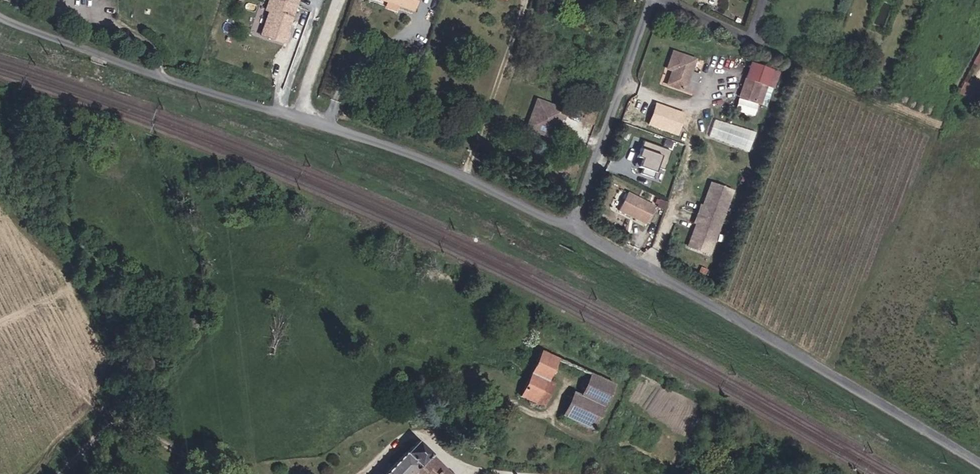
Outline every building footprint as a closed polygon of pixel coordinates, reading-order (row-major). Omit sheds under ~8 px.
[(268,8),(272,9),(262,33),(283,41),(287,31),(284,29),(295,0),(271,0),(268,8)] [(391,2),(403,6),(412,9),(415,0),(386,0),(391,2)] [(403,6),(391,2),(390,6),(401,10),(403,6)] [(712,82),(704,79),(709,66),(688,57),(682,75),(687,77),(682,91),(705,100),(712,82)] [(762,65),(750,98),(773,106),(779,88),(784,90),(789,75),(762,65)] [(977,87),(972,85),(967,95),(979,102),(979,89),(977,87)] [(779,88),(773,106),(778,108),(784,90),(779,88)] [(654,149),(648,165),(652,167),(649,175),(653,176),(651,181),(664,186),(668,175),(675,178),(682,159),(654,149)] [(714,183),(689,248),(713,256),(737,190),(714,183)] [(630,220),(657,233),(665,215),(638,202),(630,220)] [(517,402),(535,410),(560,361),(544,353),(517,402)] [(565,424),(593,438),(618,389),(588,375),(565,424)] [(410,445),(385,473),(444,473),(410,445)]
